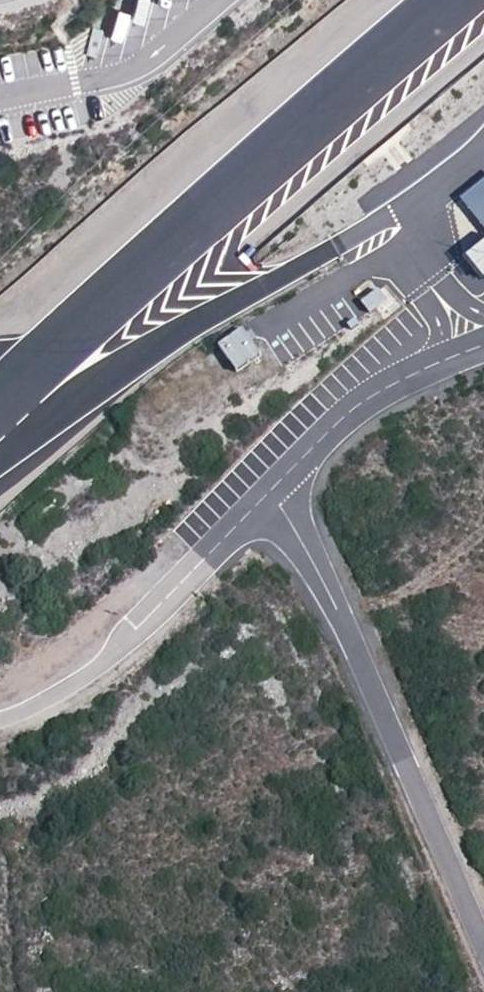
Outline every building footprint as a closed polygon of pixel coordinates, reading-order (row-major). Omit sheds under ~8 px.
[(166,0),(152,0),(150,7),(163,11),(166,0)] [(463,199),(483,225),(483,183),(463,199)] [(466,259),(483,281),(483,245),(466,259)] [(377,291),(360,303),(370,315),(385,303),(377,291)] [(241,329),(217,344),(235,371),(259,356),(241,329)]
